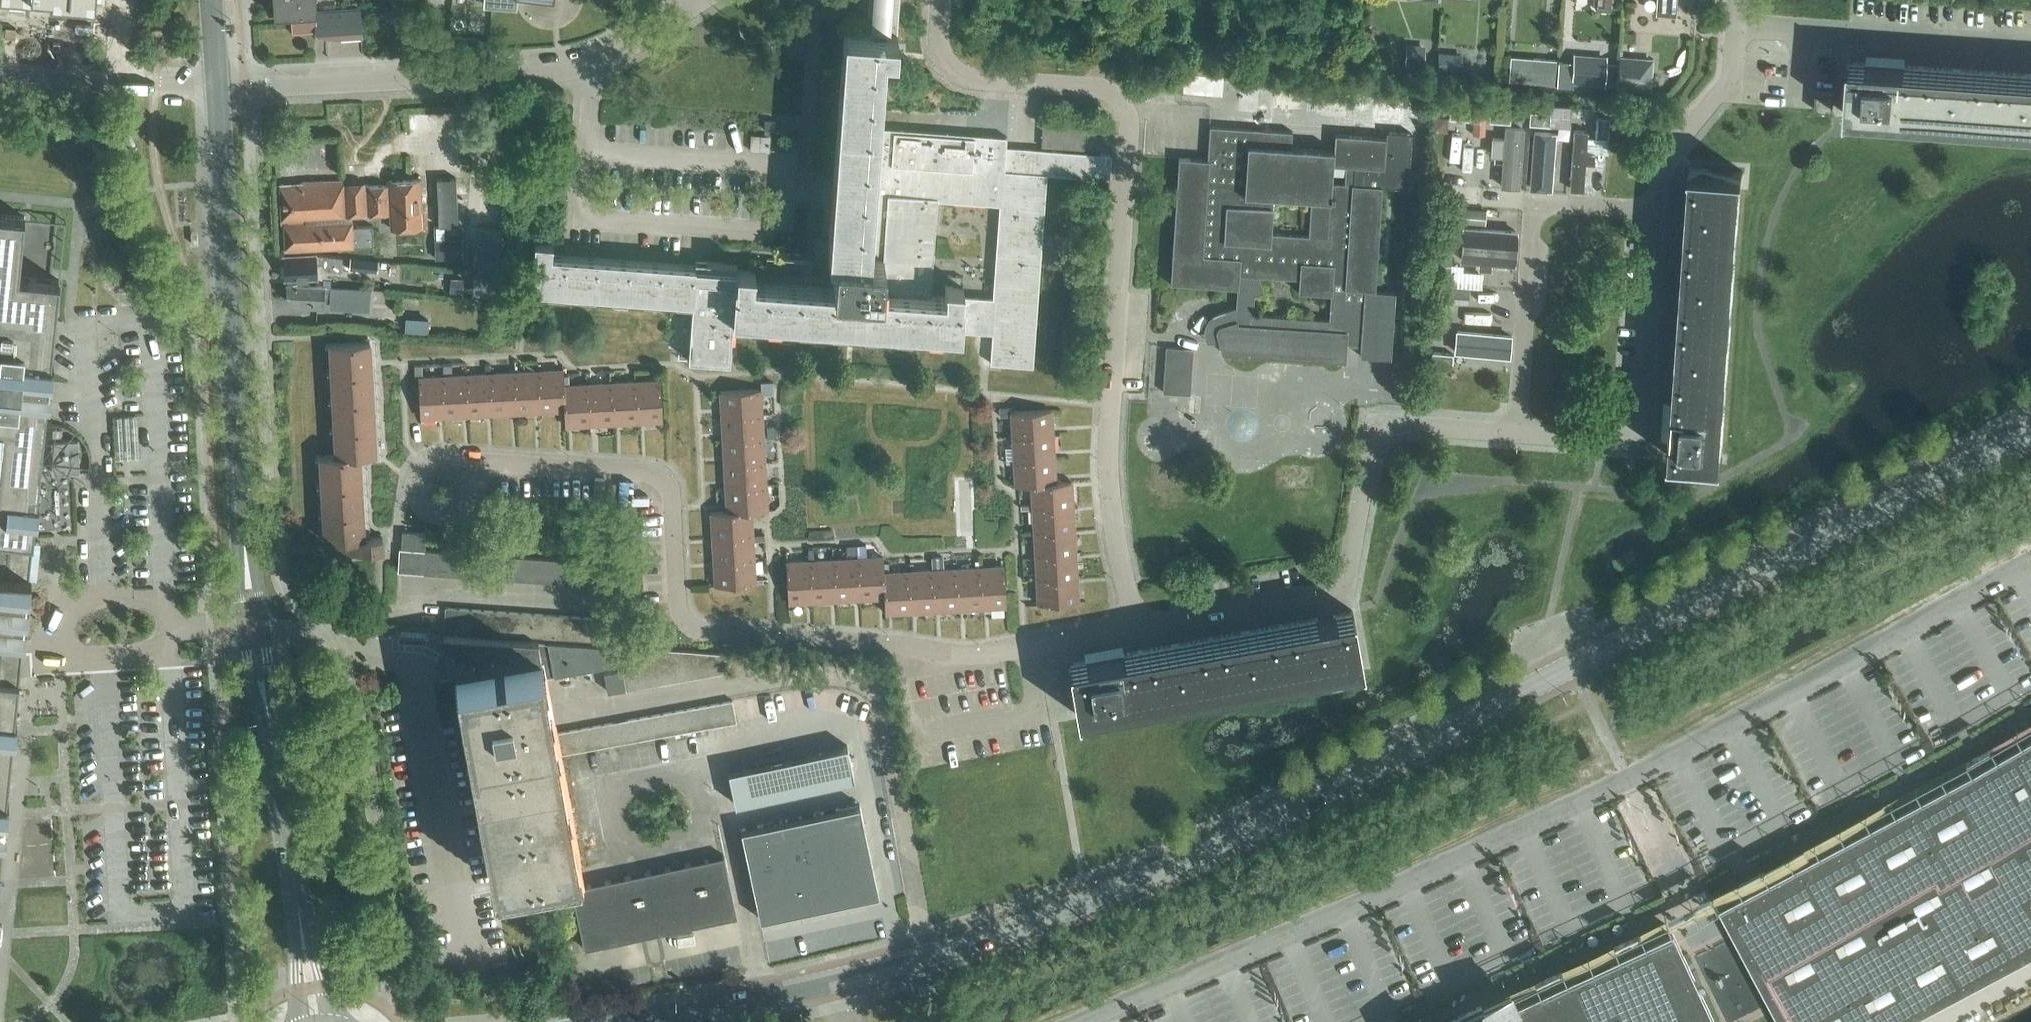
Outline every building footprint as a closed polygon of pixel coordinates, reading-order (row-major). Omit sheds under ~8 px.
[(274,18),(291,17),(292,17),(292,12),(316,10),(315,0),(273,0),(274,18)] [(832,287),(754,281),(754,269),(736,268),(737,263),(695,260),(694,265),(552,254),(552,242),(534,241),(530,294),(692,306),(688,359),(729,362),(732,321),(959,337),(959,328),(992,330),(990,362),(1030,365),(1044,173),(1109,178),(1111,154),(1006,146),(1007,136),(974,134),(974,136),(878,129),(883,49),(895,50),(899,0),(873,0),(871,30),(844,28),(827,255),(834,255),(832,287)] [(1595,9),(1609,10),(1609,0),(1596,0),(1595,9)] [(1655,14),(1675,15),(1676,0),(1656,0),(1655,14)] [(359,7),(321,9),(316,10),(292,12),(292,17),(291,17),(292,29),(330,26),(330,29),(360,27),(359,7)] [(1423,50),(1405,48),(1404,65),(1422,66),(1423,50)] [(1616,86),(1618,62),(1606,62),(1606,55),(1574,53),(1573,61),(1558,60),(1556,83),(1616,86)] [(1651,88),(1652,57),(1618,54),(1618,62),(1616,86),(1651,88)] [(1461,73),(1462,59),(1438,57),(1437,71),(1461,73)] [(1558,59),(1533,57),(1531,82),(1556,83),(1558,60),(1558,59)] [(1851,61),(1851,60),(1849,60),(1845,112),(1847,113),(1847,112),(2030,124),(2030,74),(1851,61)] [(1190,72),(1189,92),(1241,95),(1240,109),(1262,110),(1263,76),(1190,72)] [(1816,90),(1815,109),(1833,110),(1834,91),(1816,90)] [(1471,107),(1450,105),(1449,118),(1470,120),(1471,107)] [(1510,123),(1511,110),(1490,108),(1489,121),(1510,123)] [(1472,133),(1484,134),(1486,110),(1474,109),(1472,133)] [(1550,125),(1551,113),(1530,111),(1529,124),(1550,125)] [(1557,114),(1556,123),(1575,124),(1575,114),(1557,114)] [(1608,138),(1609,117),(1596,116),(1595,137),(1608,138)] [(1432,117),(1430,132),(1446,134),(1447,118),(1432,117)] [(774,129),(775,119),(765,119),(764,129),(774,129)] [(1506,157),(1504,184),(1520,185),(1525,125),(1508,124),(1507,147),(1496,146),(1495,156),(1506,157)] [(1386,137),(1385,137),(1334,133),(1333,149),(1291,147),(1292,131),(1209,125),(1207,158),(1179,157),(1170,283),(1237,287),(1236,306),(1218,312),(1222,324),(1220,324),(1218,326),(1217,327),(1216,329),(1216,332),(1217,334),(1218,337),(1221,352),(1345,360),(1346,344),(1360,345),(1359,355),(1390,357),(1395,291),(1387,290),(1375,289),(1381,185),(1393,185),(1407,186),(1410,135),(1411,132),(1386,131),(1386,137)] [(1578,129),(1574,186),(1588,187),(1592,130),(1578,129)] [(1540,133),(1537,179),(1552,180),(1556,134),(1540,133)] [(1452,149),(1452,175),(1463,175),(1463,149),(1452,149)] [(1721,457),(1742,172),(1743,172),(1743,171),(1690,167),(1690,169),(1691,169),(1671,454),(1670,454),(1670,456),(1722,459),(1723,458),(1721,457)] [(455,177),(437,178),(439,225),(457,225),(455,177)] [(372,225),(352,226),(352,219),(345,219),(345,214),(390,212),(391,228),(434,226),(434,208),(422,209),(421,178),(389,180),(389,184),(344,186),(344,179),(303,181),(303,182),(280,183),(281,222),(284,222),(285,250),(353,247),(353,246),(373,245),(372,225)] [(1447,209),(1446,223),(1484,225),(1485,212),(1447,209)] [(19,678),(6,677),(8,658),(13,657),(13,647),(13,639),(23,640),(29,578),(17,577),(21,539),(33,541),(35,519),(38,519),(39,501),(37,501),(47,399),(50,400),(51,381),(49,381),(49,380),(52,380),(53,362),(51,361),(59,280),(19,276),(25,216),(0,214),(0,862),(3,837),(5,837),(7,819),(4,819),(5,817),(7,817),(9,799),(6,799),(13,738),(15,738),(16,730),(17,720),(15,720),(19,678)] [(1454,224),(1441,223),(1440,244),(1453,245),(1454,224)] [(1462,226),(1460,245),(1511,249),(1513,230),(1462,226)] [(478,227),(476,254),(499,256),(501,229),(478,227)] [(460,239),(435,240),(435,257),(460,257),(460,239)] [(1468,252),(1467,264),(1474,265),(1473,275),(1484,276),(1484,266),(1508,268),(1509,256),(1468,252)] [(325,266),(339,267),(338,256),(316,253),(283,255),(285,278),(317,276),(316,261),(322,261),(325,266)] [(376,272),(378,260),(350,257),(348,269),(376,272)] [(1451,264),(1438,263),(1437,285),(1450,286),(1451,264)] [(480,271),(480,292),(500,292),(500,271),(480,271)] [(450,294),(462,295),(464,279),(451,278),(450,294)] [(356,303),(357,288),(357,287),(286,284),(287,301),(295,301),(295,306),(323,307),(324,295),(331,295),(330,301),(356,303)] [(1467,303),(1468,288),(1444,286),(1443,301),(1467,303)] [(369,288),(357,288),(356,303),(355,306),(369,307),(369,288)] [(1436,303),(1434,324),(1447,325),(1448,304),(1436,303)] [(1465,308),(1464,321),(1492,323),(1493,310),(1465,308)] [(404,332),(427,333),(428,320),(405,318),(404,332)] [(1448,329),(1447,346),(1507,351),(1509,334),(1448,329)] [(375,453),(369,339),(329,342),(335,454),(319,455),(324,540),(342,539),(343,550),(383,548),(382,536),(364,537),(359,454),(375,453)] [(1168,389),(1197,390),(1198,345),(1169,344),(1168,389)] [(1483,351),(1481,360),(1502,365),(1504,356),(1483,351)] [(1453,353),(1432,352),(1431,364),(1452,366),(1453,353)] [(564,397),(564,385),(563,369),(538,370),(540,410),(564,409),(563,397),(564,397)] [(540,410),(538,370),(514,372),(516,412),(540,410)] [(516,412),(514,372),(490,373),(492,413),(516,412)] [(492,413),(490,373),(466,374),(468,414),(492,413)] [(468,414),(466,374),(442,376),(444,416),(468,414)] [(444,416),(442,376),(418,377),(420,417),(444,416)] [(660,380),(635,381),(638,421),(662,420),(660,380)] [(638,421),(635,381),(611,382),(613,422),(638,421)] [(772,381),(760,382),(760,388),(760,394),(773,393),(772,381)] [(613,422),(611,382),(592,383),(587,384),(589,424),(613,422)] [(589,424),(587,384),(564,385),(564,397),(563,397),(564,409),(565,425),(589,424)] [(720,391),(721,414),(761,412),(760,388),(720,391)] [(1011,406),(999,407),(999,417),(1011,417),(1011,411),(1011,406)] [(1011,417),(1012,435),(1052,433),(1051,409),(1011,411),(1011,417)] [(763,436),(761,412),(721,414),(723,438),(763,436)] [(776,435),(775,425),(766,425),(767,436),(776,435)] [(1054,457),(1052,433),(1012,435),(1014,459),(1054,457)] [(764,460),(763,436),(723,438),(724,462),(764,460)] [(80,471),(78,440),(51,441),(53,473),(80,471)] [(1055,481),(1054,457),(1014,459),(1015,484),(1031,484),(1043,483),(1043,482),(1055,481)] [(765,484),(764,460),(724,462),(725,486),(765,484)] [(1071,480),(1055,481),(1043,482),(1043,483),(1031,484),(1032,507),(1072,504),(1071,480)] [(767,510),(765,484),(725,486),(727,511),(739,510),(739,511),(751,510),(767,510)] [(1074,529),(1072,504),(1032,507),(1034,531),(1074,529)] [(752,534),(751,510),(739,511),(739,510),(727,511),(711,511),(712,536),(752,534)] [(1075,553),(1074,529),(1034,531),(1035,555),(1075,553)] [(424,549),(425,533),(402,531),(401,547),(424,549)] [(765,540),(764,533),(752,534),(753,541),(765,540)] [(753,558),(752,534),(712,536),(714,560),(753,558)] [(857,545),(847,546),(847,554),(857,554),(857,545)] [(410,572),(412,549),(398,548),(397,571),(410,572)] [(422,573),(424,550),(412,549),(410,572),(422,573)] [(435,574),(436,550),(424,550),(422,573),(435,574)] [(447,575),(449,551),(436,550),(435,574),(447,575)] [(460,575),(461,552),(449,551),(447,575),(460,575)] [(472,576),(474,553),(461,552),(460,575),(472,576)] [(484,577),(486,554),(474,553),(472,576),(484,577)] [(1076,577),(1075,553),(1035,555),(1036,579),(1076,577)] [(497,578),(498,555),(486,554),(484,577),(497,578)] [(509,579),(511,556),(498,555),(497,578),(509,579)] [(522,580),(523,556),(511,556),(509,579),(522,580)] [(534,580),(536,557),(523,556),(522,580),(534,580)] [(884,584),(884,572),(883,556),(858,558),(860,598),(884,596),(883,584),(884,584)] [(547,581),(548,558),(536,557),(534,580),(547,581)] [(933,569),(943,569),(942,557),(932,558),(933,569)] [(559,582),(561,559),(548,558),(547,581),(559,582)] [(755,582),(753,558),(714,560),(715,585),(755,582)] [(860,598),(858,558),(834,559),(836,599),(860,598)] [(572,583),(573,560),(561,559),(559,582),(572,583)] [(836,599),(834,559),(810,560),(812,600),(836,599)] [(584,584),(586,561),(573,560),(572,583),(584,584)] [(812,600),(810,560),(785,562),(788,602),(812,600)] [(597,585),(598,562),(586,561),(584,584),(597,585)] [(611,562),(598,562),(597,585),(609,586),(611,562)] [(1004,566),(979,567),(982,607),(1006,605),(1004,566)] [(982,607),(979,567),(955,568),(957,608),(982,607)] [(957,608),(955,568),(931,570),(933,610),(957,608)] [(933,610),(931,570),(907,571),(909,611),(933,610)] [(909,611),(907,571),(884,572),(884,584),(883,584),(884,596),(885,612),(909,611)] [(1078,601),(1076,577),(1036,579),(1038,604),(1078,601)] [(456,630),(458,607),(445,606),(443,629),(456,630)] [(468,631),(470,608),(458,607),(456,630),(468,631)] [(481,632),(482,609),(470,608),(468,631),(481,632)] [(493,633),(495,610),(482,609),(481,632),(493,633)] [(506,634),(507,611),(495,610),(493,633),(506,634)] [(518,635),(520,611),(507,611),(506,634),(518,635)] [(531,635),(532,612),(520,611),(518,635),(531,635)] [(1360,663),(1361,662),(1352,611),(1350,611),(1350,612),(1069,663),(1069,662),(1067,662),(1077,714),(1079,713),(1078,713),(1359,662),(1360,663)] [(543,636),(544,613),(532,612),(531,635),(543,636)] [(555,637),(557,614),(544,613),(543,636),(555,637)] [(568,638),(569,615),(557,614),(555,637),(568,638)] [(580,639),(582,616),(569,615),(568,638),(580,639)] [(593,640),(594,617),(582,616),(580,639),(593,640)] [(607,617),(594,617),(593,640),(605,641),(607,617)] [(558,754),(554,732),(544,677),(621,662),(622,668),(634,666),(646,664),(658,662),(670,659),(682,657),(694,655),(706,653),(709,652),(537,640),(448,634),(493,881),(547,871),(551,893),(571,889),(584,948),(736,915),(723,854),(582,885),(562,776),(558,754)] [(726,671),(723,653),(709,652),(706,653),(710,674),(726,671)] [(710,674),(706,653),(694,655),(698,676),(710,674)] [(698,676),(694,655),(682,657),(686,679),(698,676)] [(686,679),(682,657),(670,659),(674,681),(686,679)] [(674,681),(670,659),(658,662),(662,683),(674,681)] [(662,683),(658,662),(646,664),(650,685),(662,683)] [(650,685),(646,664),(634,666),(638,688),(650,685)] [(638,688),(634,666),(622,668),(625,687),(626,690),(638,688)] [(625,687),(622,668),(604,672),(607,691),(625,687)] [(732,699),(720,702),(724,723),(736,721),(732,699)] [(724,723),(720,702),(708,704),(712,726),(724,723)] [(712,726),(708,704),(696,706),(700,728),(712,726)] [(700,728),(696,706),(684,708),(688,730),(693,729),(700,728)] [(688,730),(684,708),(672,710),(676,732),(681,731),(688,730)] [(676,732),(672,710),(661,713),(665,734),(670,733),(676,732)] [(665,734),(661,713),(649,715),(653,736),(659,735),(665,734)] [(653,736),(649,715),(637,717),(641,739),(648,737),(653,736)] [(641,739),(637,717),(625,719),(629,741),(637,739),(641,739)] [(629,741),(625,719),(613,721),(617,743),(625,742),(629,741)] [(617,743),(613,721),(601,724),(605,745),(614,744),(617,743)] [(605,745),(601,724),(590,726),(594,747),(603,746),(605,745)] [(594,747),(590,726),(578,728),(582,750),(592,748),(594,747)] [(582,750),(578,728),(566,730),(570,752),(581,750),(582,750)] [(688,730),(681,731),(685,753),(697,751),(693,729),(688,730)] [(570,752),(566,730),(554,732),(558,754),(569,752),(570,752)] [(676,732),(670,733),(674,755),(685,753),(681,731),(676,732)] [(665,734),(659,735),(663,757),(674,755),(670,733),(665,734)] [(653,736),(648,737),(652,759),(663,757),(659,735),(653,736)] [(1975,767),(1721,903),(1784,1021),(1898,1021),(2030,951),(2030,735),(1975,767)] [(641,739),(637,739),(641,761),(652,759),(648,737),(641,739)] [(629,741),(625,742),(629,763),(641,761),(637,739),(629,741)] [(617,743),(614,744),(618,765),(629,763),(625,742),(617,743)] [(605,745),(603,746),(607,767),(618,765),(614,744),(605,745)] [(728,771),(735,804),(854,778),(847,745),(728,771)] [(594,747),(592,748),(596,769),(607,767),(603,746),(594,747)] [(582,750),(581,750),(585,771),(596,769),(592,748),(582,750)] [(570,752),(569,752),(573,774),(585,771),(581,750),(570,752)] [(569,752),(558,754),(562,776),(573,774),(569,752)] [(740,829),(759,919),(878,893),(859,804),(740,829)] [(1670,928),(1515,1000),(1508,985),(1479,999),(1486,1014),(1468,1021),(1715,1021),(1670,928)]
